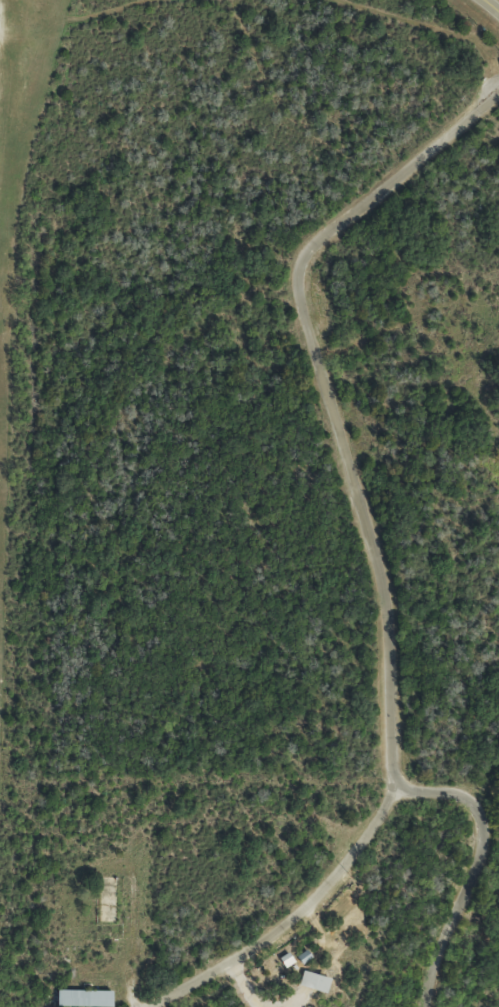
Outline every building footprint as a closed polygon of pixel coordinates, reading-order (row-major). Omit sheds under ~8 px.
[(323,978),(300,970),(295,986),(317,994),(323,978)] [(108,991),(54,991),(54,1006),(108,1006),(108,991)]
